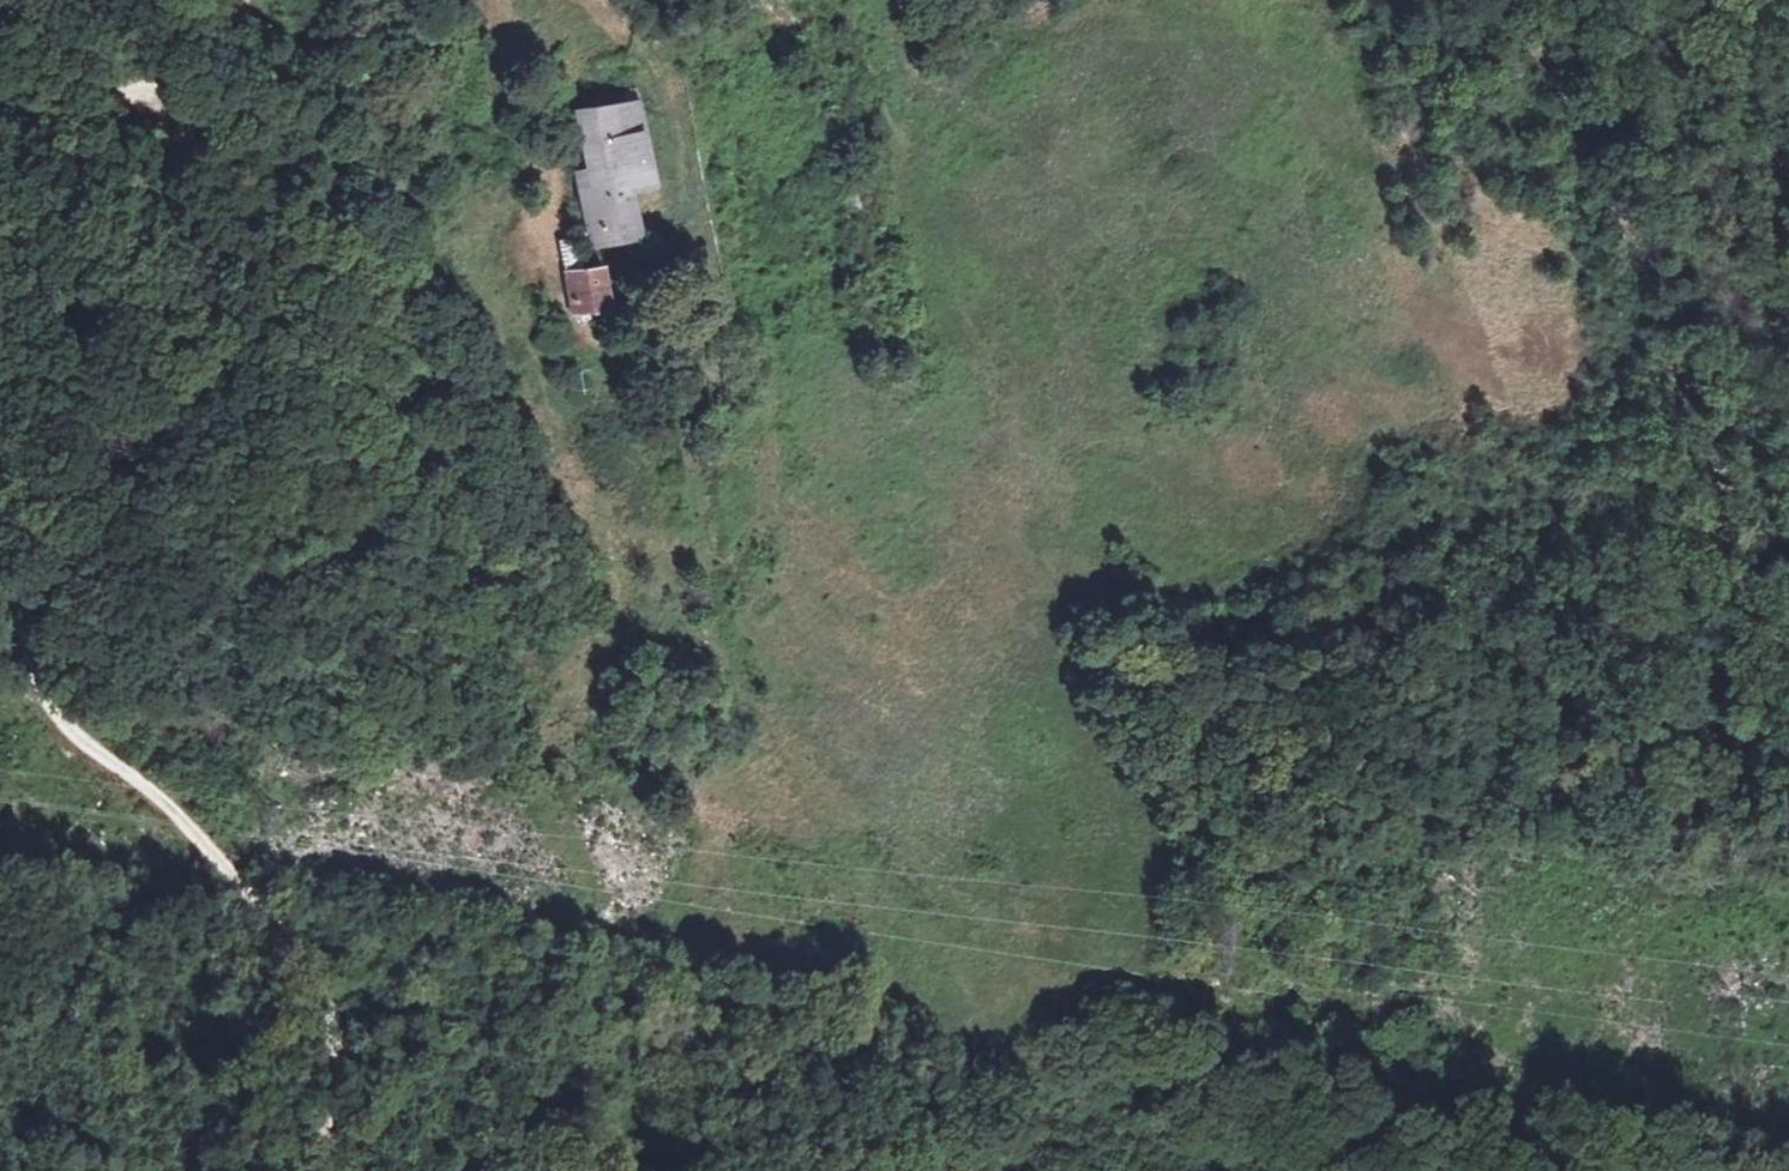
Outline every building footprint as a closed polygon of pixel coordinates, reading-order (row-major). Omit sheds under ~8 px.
[(595,190),(585,193),(598,247),(641,236),(631,189),(657,183),(637,99),(579,114),(595,190)] [(605,265),(566,274),(575,310),(613,302),(605,265)]
